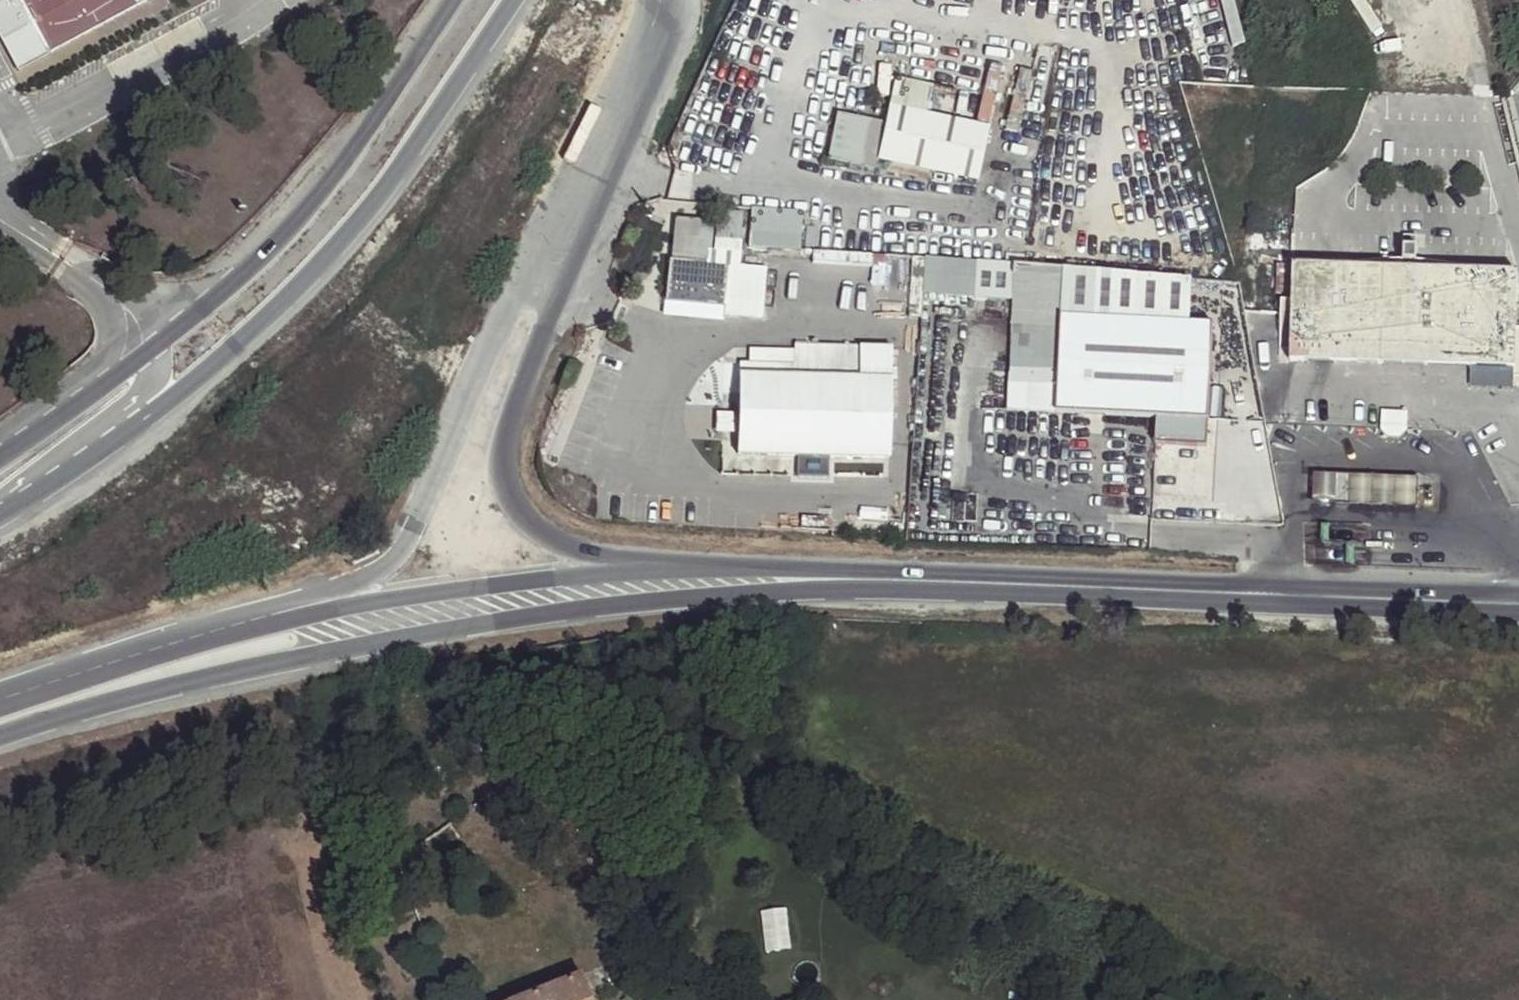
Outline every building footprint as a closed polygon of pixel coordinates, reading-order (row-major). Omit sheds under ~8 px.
[(14,50),(32,56),(135,0),(0,0),(0,25),(14,50)] [(18,71),(148,0),(135,0),(32,56),(14,50),(0,25),(0,38),(18,71)] [(882,159),(893,161),(935,170),(982,180),(993,129),(894,108),(882,159)] [(890,171),(922,178),(933,181),(935,170),(893,161),(890,171)] [(752,246),(802,248),(803,210),(754,207),(752,246)] [(716,234),(741,235),(742,215),(718,213),(716,234)] [(676,231),(707,233),(707,222),(677,220),(676,231)] [(705,256),(707,233),(676,231),(674,253),(705,256)] [(739,250),(741,235),(716,234),(715,249),(739,250)] [(667,299),(725,305),(729,264),(671,258),(667,299)] [(1057,414),(1062,321),(1066,265),(1013,262),(1007,409),(1057,414)] [(1062,321),(1185,325),(1192,278),(1066,265),(1062,321)] [(1297,270),(1295,310),(1292,366),(1517,371),(1518,333),(1518,303),(1518,275),(1297,270)] [(1282,367),(1292,367),(1292,366),(1295,310),(1285,309),(1282,367)] [(1215,327),(1185,325),(1062,321),(1057,414),(1156,421),(1211,422),(1215,327)] [(737,451),(890,456),(893,346),(860,345),(859,365),(739,362),(737,451)] [(1407,410),(1381,409),(1380,428),(1382,431),(1386,435),(1394,436),(1400,435),(1404,432),(1406,429),(1407,410)] [(1334,500),(1336,472),(1325,471),(1312,471),(1311,498),(1324,499),(1334,500)] [(1350,472),(1336,472),(1334,500),(1349,501),(1350,472)] [(1350,472),(1349,501),(1363,501),(1384,502),(1407,503),(1417,503),(1418,475),(1407,475),(1384,474),(1363,473),(1350,472)] [(766,908),(768,947),(793,946),(791,907),(766,908)] [(637,957),(644,969),(652,963),(645,952),(637,957)] [(527,999),(592,999),(584,979),(527,999)] [(658,985),(654,979),(645,984),(650,991),(658,985)]
